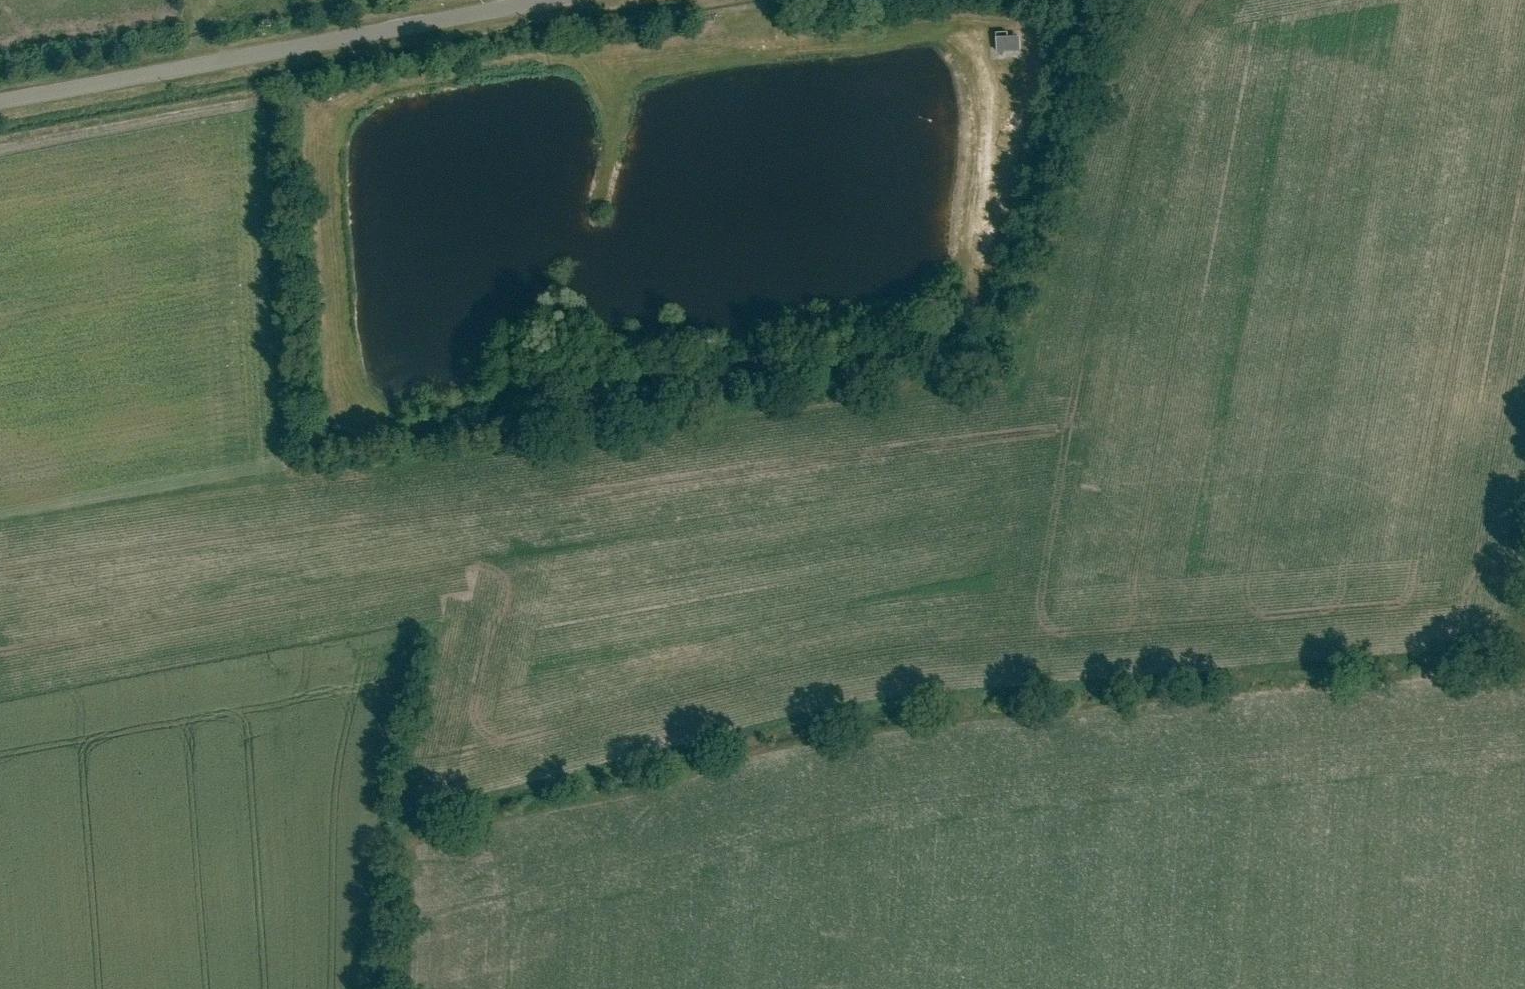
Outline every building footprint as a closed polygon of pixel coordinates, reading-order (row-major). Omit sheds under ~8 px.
[(997,33),(998,51),(1022,50),(1021,37),(1009,37),(1009,32),(997,33)]
